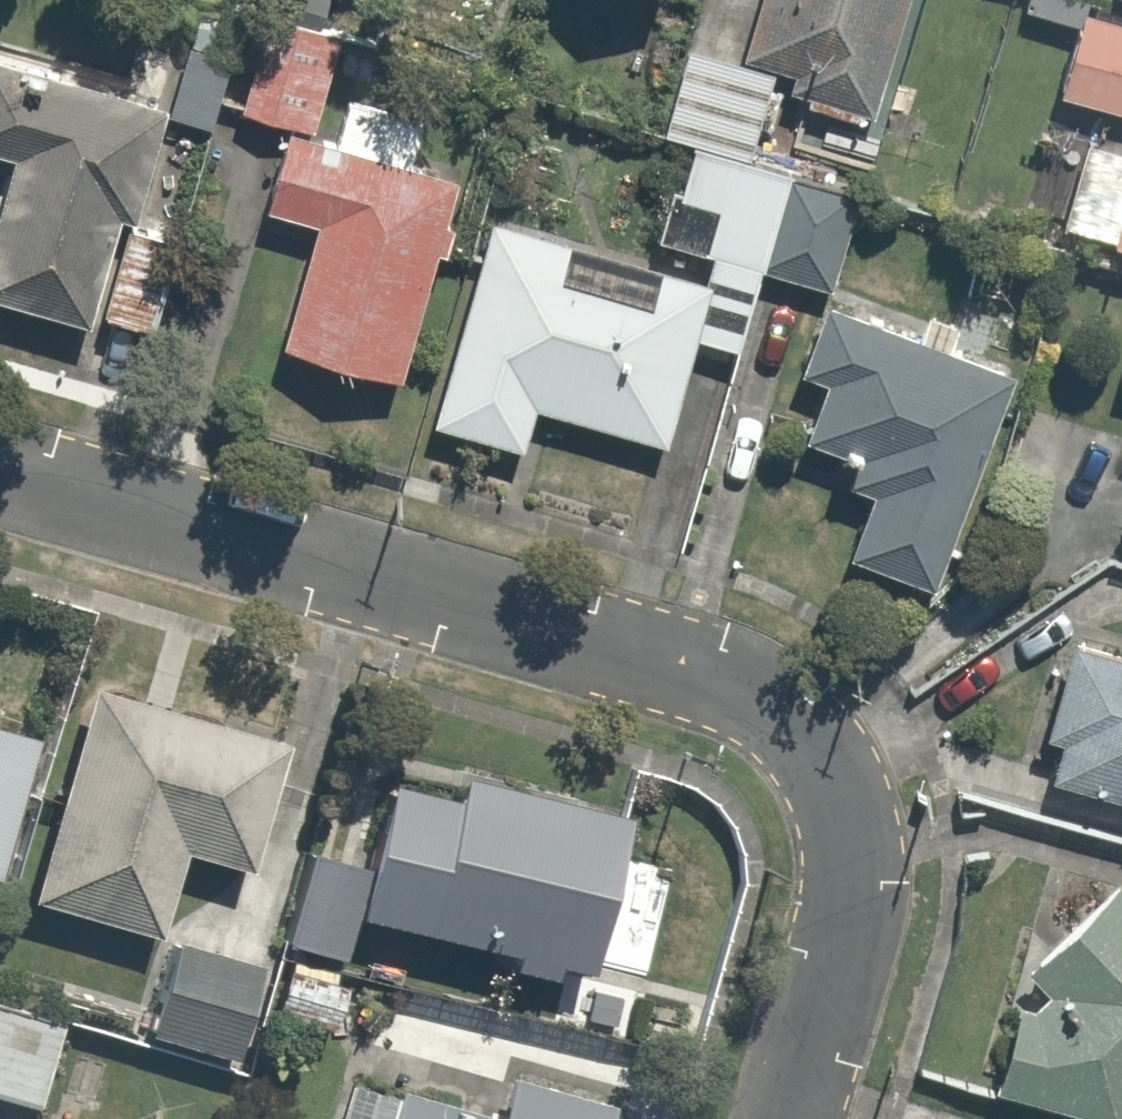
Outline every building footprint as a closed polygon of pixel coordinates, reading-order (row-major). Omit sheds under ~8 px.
[(233,9),(195,0),(168,116),(206,125),(233,9)] [(735,46),(682,32),(658,121),(747,144),(762,87),(864,114),(894,0),(747,0),(735,46)] [(1056,88),(1121,111),(1121,16),(1085,3),(1056,88)] [(336,41),(258,16),(231,102),(309,127),(336,41)] [(0,50),(0,161),(6,162),(0,182),(0,282),(77,305),(105,208),(125,213),(159,97),(0,50)] [(222,177),(264,184),(257,206),(302,220),(266,341),(387,378),(426,247),(438,251),(462,170),(411,154),(423,114),(339,88),(323,139),(281,127),(278,138),(232,127),(222,177)] [(484,209),(419,419),(514,452),(532,400),(654,442),(690,336),(728,347),(780,172),(672,140),(636,261),(484,209)] [(848,199),(786,179),(759,265),(821,285),(848,199)] [(1105,241),(1121,246),(1121,185),(1105,241)] [(171,234),(124,220),(96,313),(142,327),(171,234)] [(919,303),(908,332),(816,299),(792,368),(818,378),(796,438),(839,453),(832,476),(858,485),(835,550),(922,581),(999,364),(960,350),(969,319),(919,303)] [(1121,392),(1121,353),(1111,388),(1121,392)] [(1060,642),(1036,729),(1050,733),(1040,771),(1121,794),(1121,659),(1060,642)] [(235,870),(272,749),(83,692),(20,899),(146,937),(172,851),(235,870)] [(24,737),(0,732),(0,837),(24,737)] [(505,949),(500,966),(542,977),(546,961),(563,966),(604,816),(444,772),(437,801),(365,781),(342,867),(294,854),(271,940),(331,956),(345,906),(505,949)] [(988,1084),(1090,1114),(1121,1088),(1121,870),(1117,864),(1006,953),(1030,984),(998,1010),(988,1084)] [(252,971),(170,941),(137,1033),(219,1062),(252,971)] [(0,1006),(0,1097),(40,1108),(63,1023),(0,1006)] [(331,1077),(320,1118),(589,1118),(593,1102),(492,1077),(483,1115),(331,1077)]
